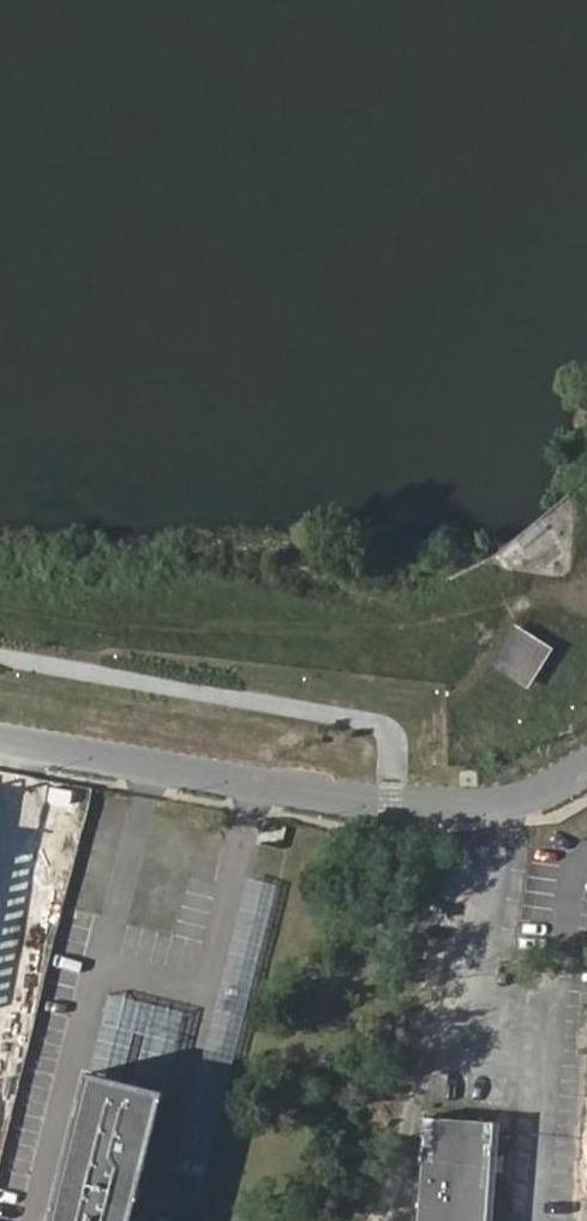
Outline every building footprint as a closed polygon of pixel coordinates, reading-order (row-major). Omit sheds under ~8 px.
[(528,689),(554,646),(518,624),(492,667),(528,689)] [(88,1074),(50,1220),(131,1220),(141,1183),(165,1093),(88,1074)] [(487,1158),(488,1118),(424,1115),(419,1220),(484,1220),(486,1172),(487,1158)] [(500,1159),(487,1158),(486,1172),(500,1172),(500,1159)]
